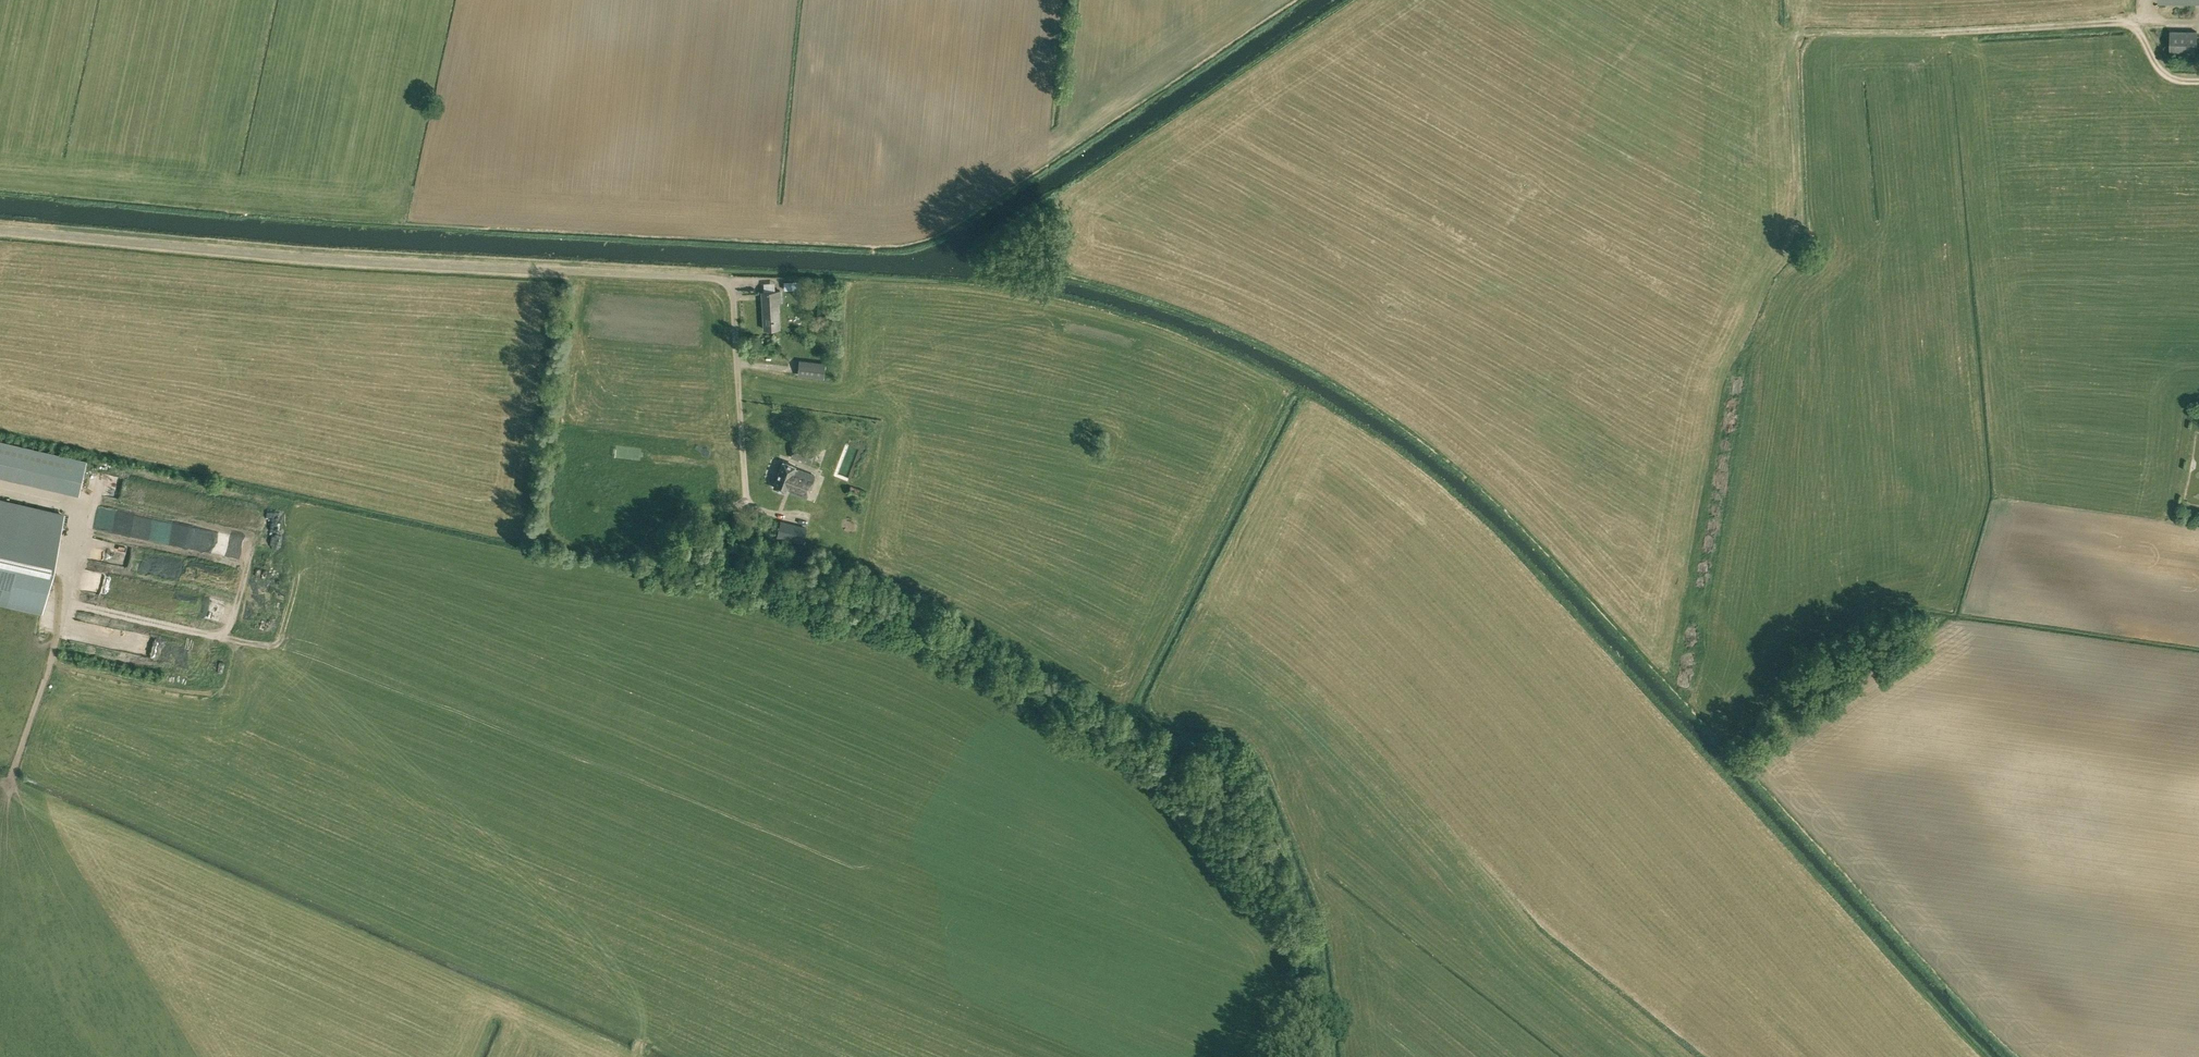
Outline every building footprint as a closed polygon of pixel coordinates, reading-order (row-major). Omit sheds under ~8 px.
[(2170,48),(2195,48),(2195,33),(2171,32),(2170,48)] [(784,281),(784,289),(800,288),(800,280),(784,281)] [(764,329),(779,328),(778,302),(781,301),(780,290),(762,291),(764,329)] [(797,375),(823,378),(825,363),(799,360),(797,375)] [(79,491),(86,459),(0,440),(0,473),(79,491)] [(790,457),(810,465),(816,448),(796,441),(790,457)] [(775,486),(785,490),(786,489),(806,497),(814,476),(793,468),(794,466),(784,463),(775,486)] [(847,493),(863,499),(866,492),(850,486),(847,493)] [(41,610),(63,515),(0,501),(0,600),(41,610)] [(777,537),(802,543),(806,528),(781,521),(777,537)] [(81,582),(81,588),(111,591),(113,573),(89,571),(88,583),(81,582)]
